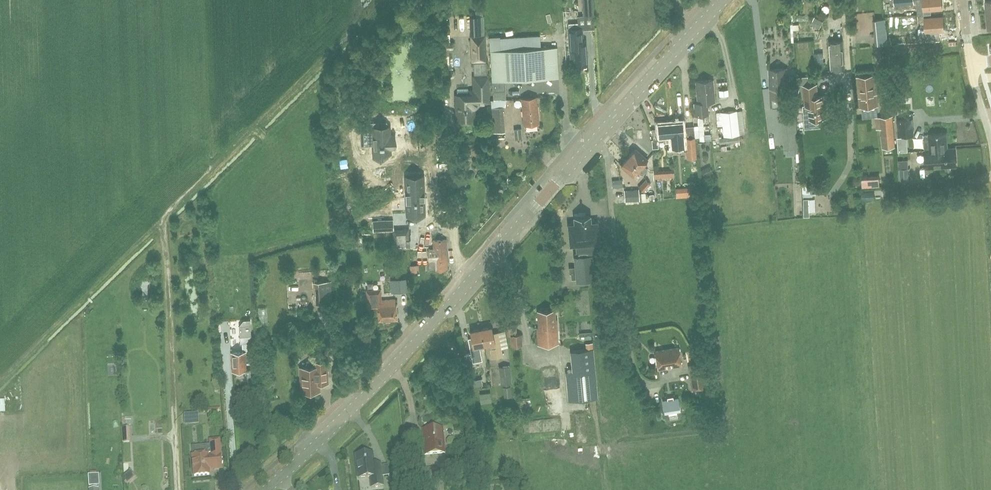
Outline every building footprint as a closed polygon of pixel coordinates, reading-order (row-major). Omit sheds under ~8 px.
[(593,15),(592,0),(583,0),(584,15),(593,15)] [(942,9),(942,0),(923,0),(924,10),(942,9)] [(813,23),(822,28),(826,21),(817,17),(813,23)] [(925,32),(944,31),(943,17),(924,18),(925,32)] [(504,24),(492,25),(493,35),(505,34),(504,24)] [(575,65),(587,65),(586,41),(581,41),(580,35),(581,35),(580,28),(569,28),(571,58),(575,57),(575,65)] [(888,30),(890,47),(899,46),(897,29),(888,30)] [(899,39),(910,37),(909,29),(898,30),(899,39)] [(471,62),(487,61),(485,34),(470,35),(471,62)] [(831,70),(844,69),(842,41),(829,42),(831,70)] [(506,99),(505,81),(559,77),(557,47),(491,51),(493,91),(493,99),(506,99)] [(816,74),(825,73),(824,62),(822,62),(821,53),(814,54),(816,74)] [(770,101),(789,100),(787,68),(768,69),(770,101)] [(859,107),(878,106),(877,92),(875,75),(857,76),(859,107)] [(474,77),(474,89),(469,90),(469,95),(456,95),(457,115),(461,119),(470,119),(474,114),(474,109),(480,103),(489,102),(488,76),(474,77)] [(707,103),(715,102),(713,80),(696,82),(698,103),(694,104),(695,116),(697,116),(698,121),(699,141),(705,140),(705,136),(704,136),(703,129),(704,129),(703,116),(708,115),(707,103)] [(819,95),(818,85),(805,86),(808,119),(825,118),(823,94),(819,95)] [(721,90),(722,99),(732,98),(731,89),(721,90)] [(524,125),(539,123),(536,97),(522,98),(524,125)] [(491,100),(492,115),(488,115),(490,132),(503,131),(502,106),(505,106),(507,99),(491,100)] [(740,142),(739,135),(736,111),(716,114),(717,121),(719,120),(719,125),(723,125),(724,137),(719,137),(720,144),(740,142)] [(881,128),(882,135),(883,148),(895,147),(892,115),(875,117),(876,129),(881,128)] [(913,118),(896,119),(898,137),(914,136),(913,118)] [(405,119),(405,133),(414,133),(414,119),(405,119)] [(673,148),(684,147),(682,122),(671,123),(671,132),(673,148)] [(658,124),(658,129),(652,129),(653,140),(652,140),(653,148),(658,148),(658,139),(659,139),(659,140),(666,140),(666,144),(671,143),(672,148),(673,148),(671,132),(671,123),(658,124)] [(809,124),(811,154),(823,154),(821,124),(809,124)] [(369,145),(370,156),(382,156),(382,152),(386,152),(386,148),(389,147),(389,135),(385,135),(385,128),(369,128),(369,130),(364,131),(364,145),(369,145)] [(955,148),(947,149),(945,133),(929,134),(930,135),(925,135),(924,136),(925,148),(930,147),(931,150),(925,151),(926,168),(956,165),(955,148)] [(695,137),(685,138),(687,159),(697,158),(695,137)] [(403,151),(404,158),(401,158),(402,166),(411,166),(410,139),(399,140),(400,151),(403,151)] [(645,171),(648,168),(643,165),(647,160),(635,149),(628,157),(645,171)] [(547,165),(556,158),(549,150),(540,157),(547,165)] [(633,176),(634,175),(637,171),(642,175),(645,171),(628,157),(621,165),(633,176)] [(701,170),(704,177),(713,173),(710,166),(701,170)] [(864,187),(883,186),(882,177),(863,178),(864,187)] [(646,180),(639,187),(643,191),(650,184),(646,180)] [(404,192),(403,192),(403,202),(405,202),(405,211),(424,211),(423,199),(425,199),(425,194),(423,194),(423,181),(404,181),(404,192)] [(649,196),(645,192),(639,193),(639,189),(624,190),(625,201),(639,201),(639,202),(649,201),(649,196)] [(597,254),(599,254),(598,243),(599,243),(597,222),(591,223),(590,216),(574,217),(575,224),(568,224),(570,245),(576,244),(577,256),(574,256),(575,267),(569,267),(570,273),(572,273),(572,279),(576,278),(576,280),(595,279),(595,277),(599,277),(597,254)] [(373,220),(374,230),(393,230),(393,219),(373,220)] [(409,241),(409,235),(406,235),(406,229),(394,230),(394,247),(406,247),(406,241),(409,241)] [(351,250),(363,249),(362,236),(349,237),(351,250)] [(451,269),(450,239),(435,240),(435,248),(430,248),(431,260),(437,260),(438,270),(451,269)] [(422,265),(413,265),(413,275),(423,274),(422,265)] [(240,273),(247,275),(249,269),(242,267),(240,273)] [(409,278),(392,279),(393,292),(409,291),(409,278)] [(319,304),(332,303),(331,281),(318,282),(319,304)] [(368,308),(377,307),(378,320),(397,319),(396,304),(395,299),(379,300),(379,296),(381,294),(380,290),(367,291),(368,308)] [(557,319),(556,319),(555,310),(537,311),(538,327),(537,327),(538,344),(558,343),(557,319)] [(492,327),(481,329),(484,345),(488,344),(489,349),(490,349),(492,358),(503,356),(502,348),(498,332),(493,333),(492,327)] [(471,353),(464,355),(467,371),(468,371),(474,369),(473,362),(483,360),(480,346),(484,345),(481,329),(470,331),(471,338),(468,338),(471,353)] [(511,346),(522,345),(522,335),(511,335),(511,346)] [(243,352),(232,352),(232,364),(232,370),(246,370),(246,352),(252,351),(251,336),(240,337),(241,344),(242,344),(243,352)] [(573,372),(566,372),(569,401),(598,398),(593,349),(592,342),(585,343),(586,350),(579,350),(581,371),(573,372)] [(658,368),(681,365),(678,348),(655,352),(658,368)] [(319,384),(328,384),(327,361),(314,362),(314,367),(300,367),(302,392),(320,391),(319,384)] [(703,364),(688,366),(691,389),(706,387),(703,364)] [(501,384),(511,383),(509,366),(499,367),(501,384)] [(421,377),(422,386),(430,384),(428,376),(421,377)] [(490,392),(480,394),(481,404),(491,402),(490,392)] [(662,400),(664,409),(680,407),(678,398),(673,398),(673,397),(667,398),(668,399),(662,400)] [(524,402),(525,409),(534,408),(533,400),(524,402)] [(201,413),(186,414),(186,424),(201,423),(201,413)] [(579,425),(580,443),(589,442),(588,425),(579,425)] [(122,442),(130,442),(130,427),(121,427),(122,442)] [(443,428),(423,430),(425,455),(445,453),(443,428)] [(210,439),(212,456),(208,456),(208,455),(192,456),(194,476),(210,474),(209,469),(221,468),(220,455),(218,438),(210,439)] [(372,487),(383,486),(380,463),(374,464),(372,453),(356,455),(359,478),(370,477),(372,487)] [(438,468),(420,470),(421,489),(427,489),(440,489),(438,468)] [(125,482),(127,485),(137,477),(131,470),(124,475),(125,482)]
